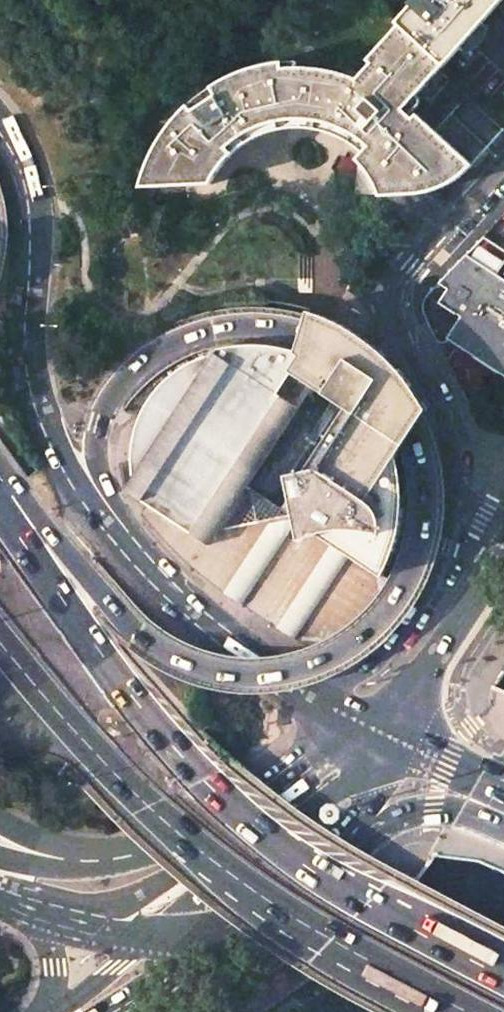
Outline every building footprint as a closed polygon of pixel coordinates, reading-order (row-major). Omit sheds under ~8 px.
[(395,24),(398,28),(441,67),(501,0),(412,0),(410,3),(412,5),(395,24)] [(362,164),(365,167),(369,171),(377,180),(383,194),(386,200),(426,199),(445,194),(452,191),(454,190),(474,166),(438,132),(471,95),(441,67),(398,28),(370,59),(374,63),(359,79),(345,75),(322,71),(308,70),(290,71),(286,71),(285,65),(265,68),(246,75),(230,83),(218,92),(222,99),(197,116),(192,110),(172,131),(156,158),(147,182),(145,192),(217,190),(227,170),(237,160),(247,151),(256,145),(267,140),(288,134),(298,132),(313,132),(335,136),(346,140),(354,144),(369,156),(362,164)] [(438,284),(448,290),(440,303),(438,304),(433,301),(431,302),(430,307),(431,314),(432,318),(435,322),(439,325),(445,329),(453,334),(465,315),(473,321),(457,345),(503,376),(503,280),(503,279),(501,272),(503,268),(503,258),(498,254),(502,247),(484,235),(438,284)] [(149,518),(180,555),(184,560),(190,566),(196,572),(210,583),(223,594),(255,616),(285,633),(293,637),(305,642),(309,645),(325,651),(330,652),(335,653),(339,653),(343,652),(347,651),(352,650),(358,646),(362,643),(365,641),(388,607),(386,592),(384,577),(381,575),(382,572),(385,567),(389,558),(392,549),(395,540),(397,531),(399,525),(400,516),(401,510),(401,506),(401,497),(401,491),(401,484),(400,478),(398,466),(397,460),(395,454),(411,429),(422,411),(416,401),(411,391),(405,384),(399,374),(389,361),(379,349),(371,343),(364,338),(352,330),(325,317),(310,312),(302,333),(296,349),(293,348),(277,344),(268,343),(260,342),(238,343),(227,344),(219,346),(213,356),(195,362),(175,375),(164,385),(156,394),(148,407),(141,421),(140,425),(138,432),(135,448),(134,456),(135,468),(136,475),(127,488),(154,509),(148,517),(149,518)]
